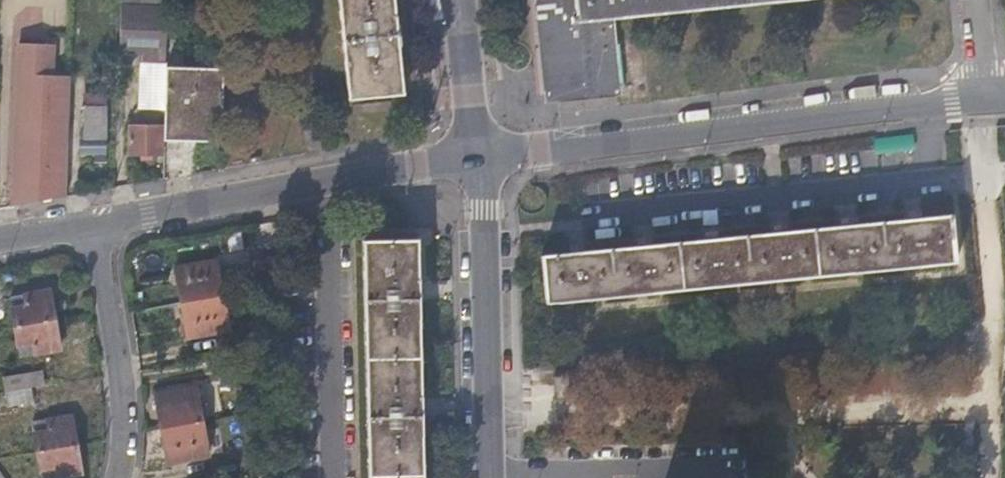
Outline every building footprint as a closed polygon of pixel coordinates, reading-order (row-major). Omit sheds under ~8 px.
[(119,48),(130,49),(144,49),(143,61),(164,61),(166,0),(120,0),(119,48)] [(349,98),(402,92),(393,0),(340,0),(349,98)] [(556,89),(615,83),(609,17),(775,0),(548,0),(556,89)] [(163,131),(195,131),(196,66),(164,65),(163,106),(163,131)] [(195,131),(222,131),(223,67),(196,66),(195,131)] [(66,175),(67,74),(14,74),(13,175),(66,175)] [(128,152),(163,151),(163,131),(163,106),(141,105),(136,110),(135,123),(129,123),(128,152)] [(79,153),(93,152),(104,152),(105,152),(105,107),(86,106),(86,136),(79,136),(79,153)] [(963,210),(541,252),(546,299),(968,257),(963,210)] [(364,238),(368,477),(423,477),(419,238),(364,238)] [(276,252),(261,254),(266,282),(280,280),(276,252)] [(174,265),(181,300),(221,293),(215,258),(174,265)] [(8,294),(13,322),(54,316),(48,287),(8,294)] [(221,293),(181,300),(187,334),(227,326),(221,293)] [(54,316),(13,322),(19,353),(59,346),(54,316)] [(30,389),(44,387),(41,372),(2,379),(4,394),(30,389)] [(574,374),(552,376),(553,395),(575,394),(574,374)] [(161,427),(201,419),(195,384),(154,392),(161,427)] [(30,389),(4,394),(7,409),(33,403),(30,389)] [(36,449),(76,442),(71,413),(30,420),(36,449)] [(208,453),(201,419),(161,427),(167,461),(208,453)] [(81,471),(76,442),(36,449),(41,477),(81,471)]
